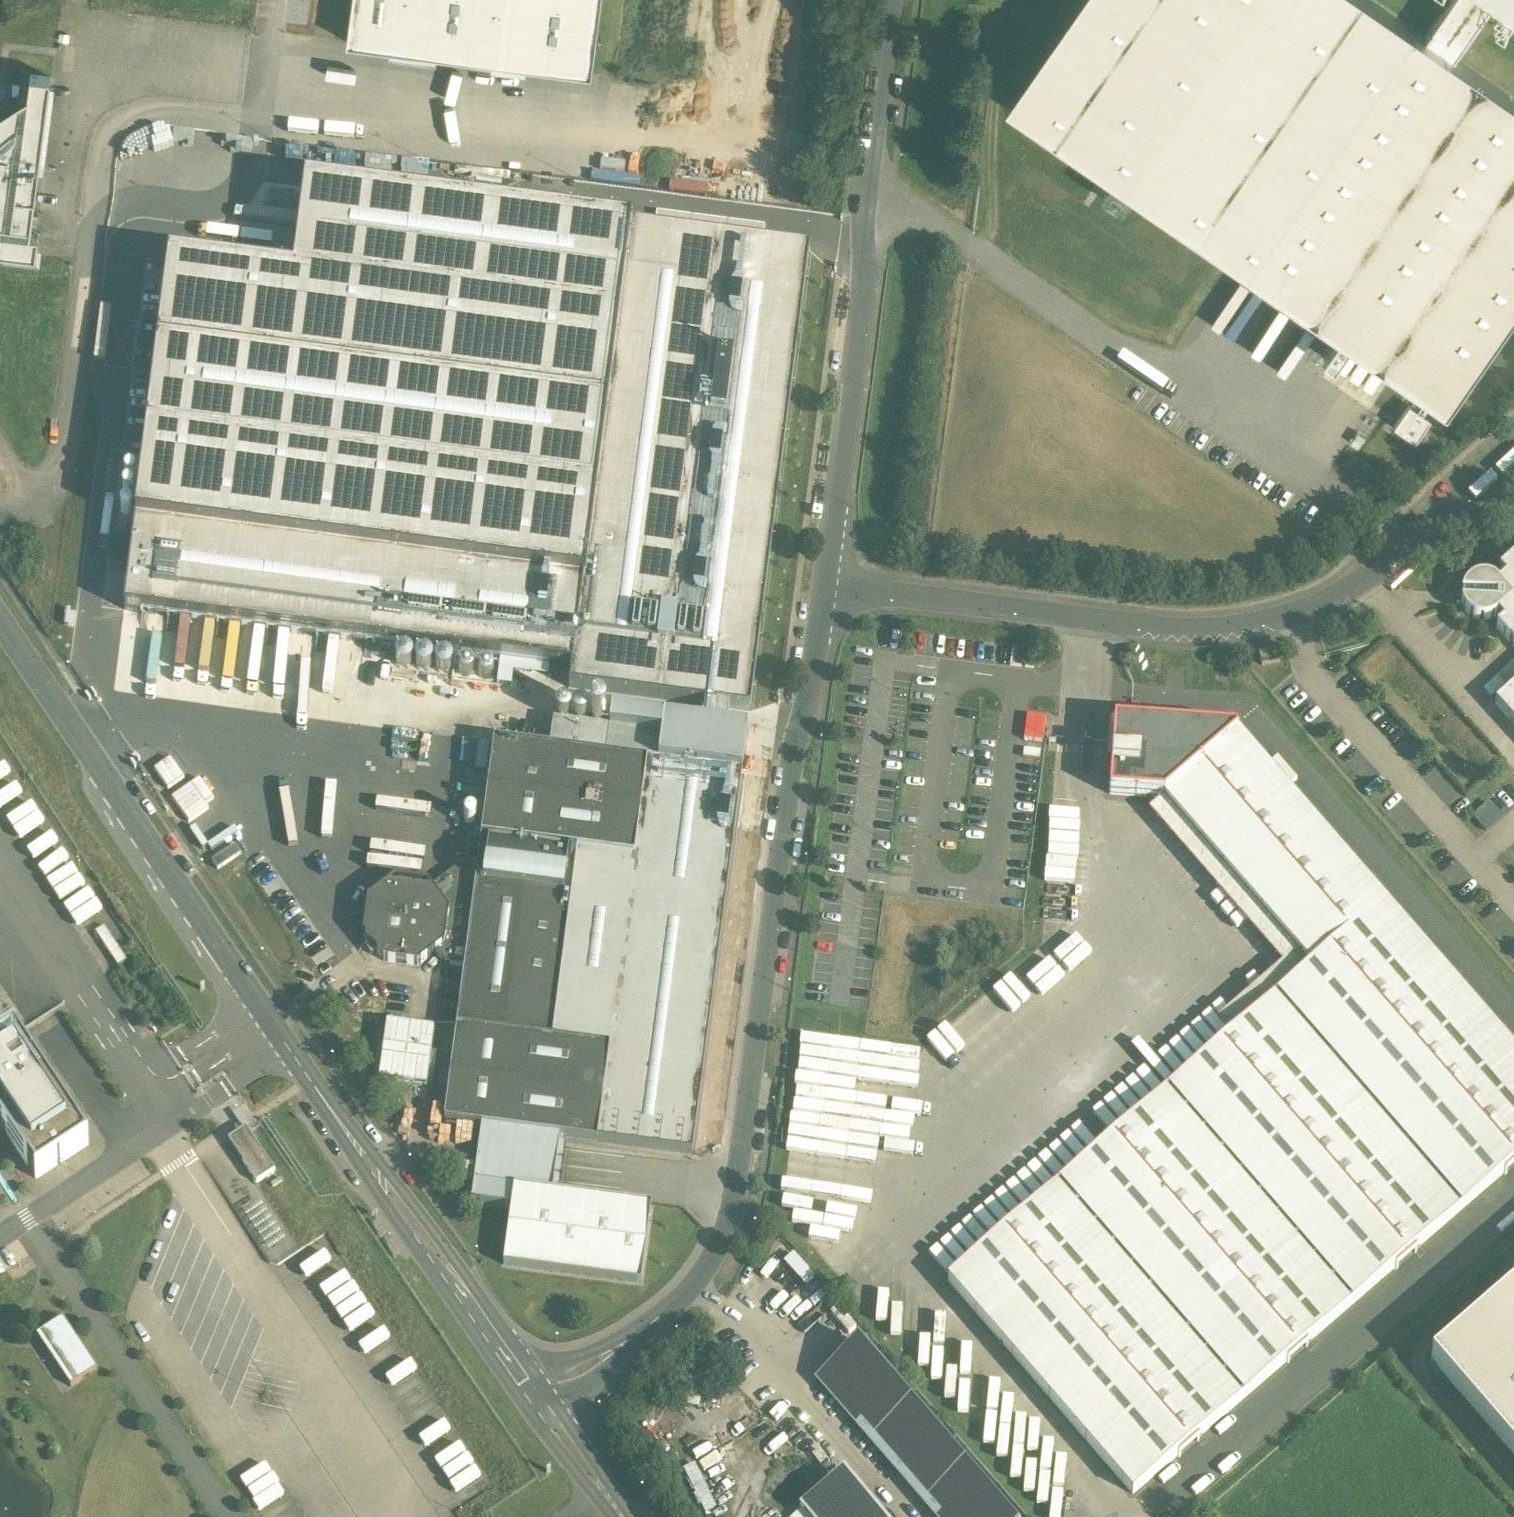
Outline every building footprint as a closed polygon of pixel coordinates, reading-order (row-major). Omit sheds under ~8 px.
[(346,41),(390,47),(437,53),(479,59),(526,65),(590,73),(600,0),(352,0),(346,41)] [(1445,406),(1513,306),(1513,98),(1453,55),(1427,38),(1373,0),(1074,0),(1003,101),(1445,406)] [(1427,38),(1453,55),(1491,0),(1453,0),(1427,38)] [(1513,10),(1513,0),(1500,0),(1513,10)] [(437,53),(390,47),(389,57),(436,64),(437,53)] [(526,65),(479,59),(478,69),(525,75),(526,65)] [(0,111),(0,249),(35,254),(38,233),(30,232),(32,222),(36,223),(38,213),(33,212),(34,202),(51,76),(30,74),(28,93),(11,103),(9,99),(0,105),(3,109),(0,111)] [(584,584),(630,228),(305,186),(293,278),(170,262),(135,526),(584,584)] [(657,214),(656,225),(762,240),(763,229),(657,214)] [(630,228),(584,584),(573,670),(570,690),(749,713),(809,251),(630,228)] [(1432,421),(1409,404),(1394,426),(1417,442),(1432,421)] [(584,584),(135,526),(124,612),(573,670),(584,584)] [(1499,572),(1505,579),(1498,585),(1491,580),(1483,578),(1475,580),(1468,584),(1463,591),(1461,599),(1462,607),(1466,614),(1473,619),(1481,622),(1489,620),(1497,616),(1503,623),(1496,629),(1513,649),(1513,648),(1513,559),(1499,572)] [(1276,650),(1258,654),(1261,666),(1279,662),(1276,650)] [(1495,705),(1513,726),(1513,688),(1495,705)] [(1020,738),(1039,739),(1040,716),(1021,715),(1020,738)] [(554,723),(550,749),(647,762),(741,775),(747,733),(664,722),(661,738),(554,723)] [(1235,731),(1114,723),(1109,795),(1163,799),(1237,734),(1235,731)] [(947,1282),(1132,1495),(1513,1164),(1513,1053),(1237,734),(1163,799),(1310,967),(947,1282)] [(550,749),(493,742),(477,866),(464,969),(443,1124),(481,1129),(559,1139),(597,1144),(597,1143),(610,1047),(553,1040),(577,854),(634,861),(647,762),(550,749)] [(634,861),(577,854),(553,1040),(610,1047),(597,1143),(691,1156),(741,775),(647,762),(634,861)] [(1479,830),(1497,822),(1489,804),(1470,812),(1479,830)] [(235,846),(212,862),(217,870),(241,854),(235,846)] [(394,881),(367,902),(363,936),(384,963),(418,968),(435,954),(445,966),(464,969),(477,866),(464,864),(431,890),(428,886),(394,881)] [(63,902),(64,918),(96,918),(96,902),(63,902)] [(127,959),(104,924),(94,930),(118,965),(127,959)] [(953,1013),(973,1037),(985,1027),(994,1037),(1006,1027),(987,1006),(1004,991),(993,979),(953,1013)] [(6,1136),(36,1181),(88,1146),(14,1036),(0,1045),(0,1139),(6,1136)] [(559,1139),(481,1129),(471,1203),(511,1208),(503,1268),(640,1285),(651,1207),(552,1194),(559,1139)] [(249,1134),(231,1146),(257,1184),(275,1172),(249,1134)] [(1430,1361),(1513,1458),(1513,1289),(1430,1361)] [(97,1371),(63,1320),(36,1338),(71,1389),(97,1371)] [(858,1344),(820,1377),(942,1516),(1007,1516),(858,1344)] [(1033,1509),(1047,1509),(1046,1516),(1062,1516),(1063,1461),(1043,1460),(1043,1480),(1042,1480),(1042,1495),(1033,1495),(1033,1509)] [(842,1475),(802,1510),(808,1516),(878,1516),(842,1475)]
